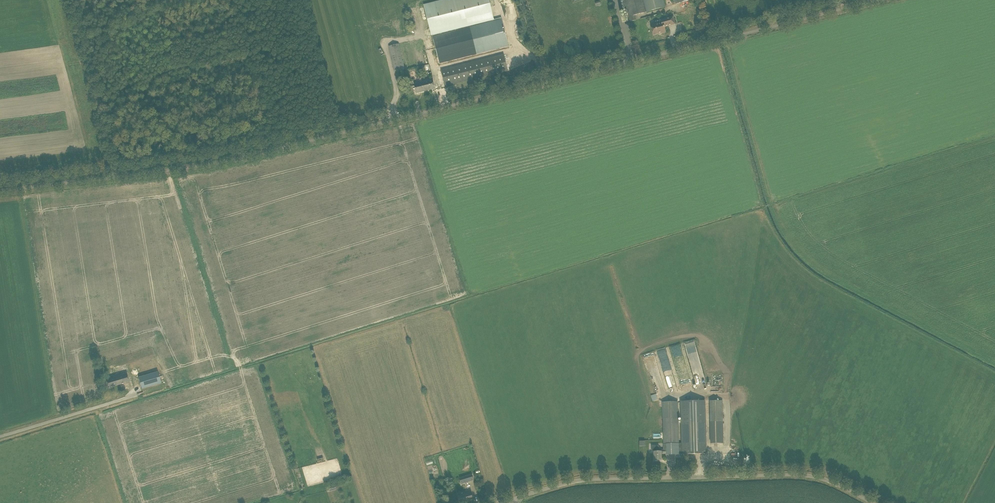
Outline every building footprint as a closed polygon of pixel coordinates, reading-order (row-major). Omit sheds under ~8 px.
[(426,2),(438,62),(509,48),(503,17),(494,19),(490,0),(438,0),(426,2)] [(663,0),(624,0),(630,21),(636,20),(635,15),(665,7),(663,0)] [(660,22),(655,23),(650,24),(653,35),(658,34),(662,34),(662,33),(666,32),(664,27),(675,24),(673,16),(660,19),(660,22)] [(404,69),(398,44),(389,46),(395,71),(404,69)] [(505,55),(441,68),(445,85),(494,75),(494,73),(508,70),(505,55)] [(435,88),(434,83),(433,80),(414,85),(416,93),(435,88)] [(111,360),(114,368),(125,365),(123,356),(111,360)] [(649,368),(652,378),(660,376),(657,366),(649,368)] [(157,372),(138,377),(142,389),(161,384),(157,372)] [(108,388),(129,382),(126,373),(112,378),(113,379),(106,381),(108,388)] [(705,401),(680,401),(682,443),(679,443),(667,443),(667,454),(706,454),(705,401)] [(710,401),(711,422),(711,443),(723,443),(722,401),(710,401)] [(678,402),(662,402),(664,444),(667,443),(679,443),(678,402)] [(664,450),(659,450),(659,446),(652,446),(652,452),(654,452),(654,460),(661,460),(661,454),(667,454),(667,443),(664,444),(664,450)] [(471,474),(459,478),(461,483),(473,480),(471,474)] [(457,496),(459,502),(463,502),(473,500),(471,492),(457,496)]
